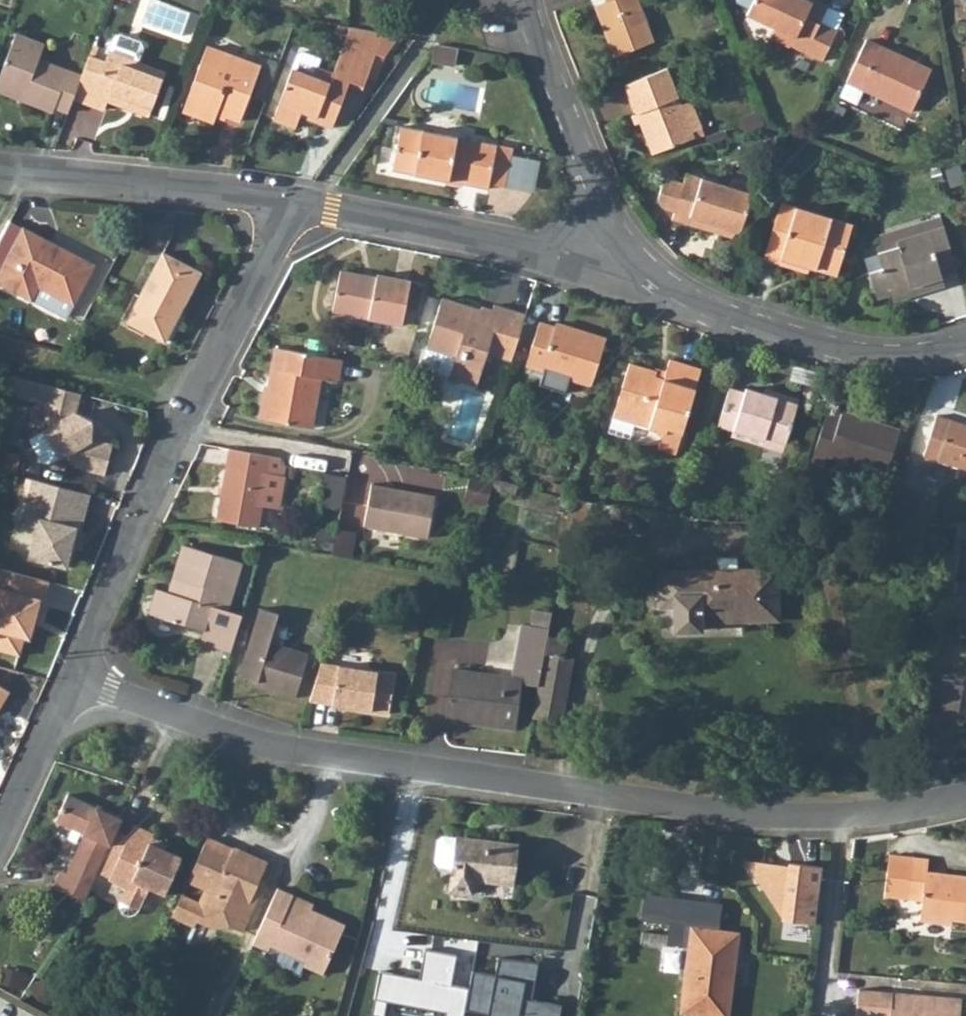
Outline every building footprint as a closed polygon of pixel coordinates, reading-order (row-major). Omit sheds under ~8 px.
[(611,47),(652,33),(640,0),(595,0),(611,47)] [(745,2),(742,9),(772,23),(790,31),(786,41),(818,56),(832,26),(815,18),(823,0),(741,0),(745,2)] [(824,0),(823,0),(815,18),(832,26),(840,7),(824,0)] [(772,23),(768,33),(786,41),(790,31),(772,23)] [(397,35),(350,26),(331,72),(315,66),(318,57),(300,50),(295,53),(271,118),(293,126),(299,109),(313,115),(312,120),(330,126),(347,79),(361,85),(374,50),(384,54),(397,35)] [(0,64),(0,86),(20,94),(18,99),(48,111),(50,107),(64,112),(71,95),(78,75),(36,58),(41,43),(13,31),(0,64)] [(78,75),(71,95),(101,107),(104,98),(145,113),(161,70),(134,59),(139,44),(137,39),(117,31),(112,33),(102,57),(87,51),(78,75)] [(925,67),(862,37),(836,94),(850,100),(857,86),(907,109),(925,67)] [(204,43),(180,108),(211,120),(214,111),(238,120),(257,64),(204,43)] [(435,58),(456,63),(460,49),(439,43),(435,58)] [(664,60),(621,75),(646,147),(689,131),(664,60)] [(18,99),(20,94),(0,86),(0,91),(18,99)] [(455,143),(456,137),(400,125),(391,169),(486,189),(487,183),(502,186),(508,158),(493,155),(495,146),(470,140),(469,146),(455,143)] [(470,140),(456,137),(455,143),(469,146),(470,140)] [(664,213),(679,218),(681,211),(732,227),(746,182),(722,174),(719,182),(678,168),(675,177),(662,173),(654,177),(650,192),(654,200),(667,204),(664,213)] [(755,253),(771,258),(772,253),(797,260),(828,270),(843,220),(772,198),(755,253)] [(681,211),(679,218),(729,234),(732,227),(681,211)] [(919,233),(873,245),(867,247),(872,268),(859,271),(865,296),(879,293),(881,300),(904,294),(902,288),(932,279),(931,277),(947,273),(936,231),(935,228),(933,219),(917,224),(919,233)] [(0,263),(0,282),(63,315),(91,262),(20,224),(0,263)] [(917,224),(871,235),(873,245),(919,233),(917,224)] [(158,252),(120,320),(158,340),(195,272),(158,252)] [(772,253),(771,258),(796,266),(797,260),(772,253)] [(337,271),(329,311),(399,325),(407,282),(374,275),(373,282),(357,279),(358,275),(337,271)] [(932,279),(902,288),(904,294),(933,286),(932,279)] [(478,308),(440,299),(422,369),(489,387),(494,370),(482,368),(486,351),(498,354),(510,307),(492,303),(491,309),(489,317),(477,314),(478,308)] [(479,306),(478,308),(477,314),(489,317),(491,309),(479,306)] [(574,332),(553,325),(538,321),(526,363),(591,383),(605,337),(575,327),(574,332)] [(555,321),(553,325),(574,332),(575,327),(555,321)] [(267,349),(253,420),(302,428),(312,379),(328,383),(333,361),(267,349)] [(656,444),(674,450),(700,366),(668,357),(665,368),(662,376),(652,373),(653,367),(629,360),(612,415),(608,429),(630,436),(632,427),(647,431),(648,426),(660,429),(656,444)] [(654,365),(653,367),(652,373),(662,376),(665,368),(654,365)] [(80,394),(42,384),(37,402),(47,405),(44,415),(51,427),(29,439),(42,462),(50,464),(67,454),(74,466),(105,475),(113,446),(100,443),(98,449),(92,448),(89,442),(93,440),(92,421),(76,412),(76,411),(80,394)] [(718,423),(733,428),(765,437),(765,435),(786,441),(797,401),(763,391),(745,386),(744,390),(729,385),(718,423)] [(765,387),(763,391),(797,401),(799,397),(765,387)] [(829,407),(811,461),(824,465),(829,453),(887,472),(900,431),(829,407)] [(923,455),(965,471),(965,425),(937,415),(923,455)] [(765,437),(733,428),(731,434),(783,450),(786,441),(765,435),(765,437)] [(274,459),(221,449),(212,501),(210,505),(208,520),(252,528),(261,474),(271,476),(273,466),(274,459)] [(345,503),(347,474),(328,473),(326,502),(345,503)] [(90,495),(26,479),(15,523),(27,526),(34,537),(28,559),(66,569),(76,530),(81,531),(90,495)] [(366,487),(359,531),(424,542),(431,497),(366,487)] [(567,499),(563,523),(584,526),(587,501),(567,499)] [(144,612),(198,630),(202,616),(223,623),(233,627),(237,615),(223,611),(238,563),(179,545),(168,578),(171,579),(167,592),(152,587),(144,612)] [(0,571),(0,652),(21,658),(31,620),(40,622),(50,583),(0,571)] [(775,572),(661,573),(662,606),(675,606),(676,631),(701,631),(701,623),(774,623),(775,572)] [(254,609),(233,677),(257,685),(256,690),(290,701),(304,657),(265,643),(274,616),(254,609)] [(198,630),(194,642),(224,653),(233,627),(223,623),(202,616),(198,630)] [(512,686),(534,689),(543,637),(544,630),(517,626),(511,660),(508,679),(448,668),(439,722),(461,725),(463,719),(505,726),(512,686)] [(534,689),(529,719),(541,721),(558,724),(568,659),(560,658),(562,640),(543,637),(534,689)] [(316,663),(303,703),(381,717),(387,676),(316,663)] [(931,682),(926,708),(958,713),(961,688),(931,682)] [(10,694),(0,688),(0,712),(10,694)] [(54,889),(85,904),(98,877),(118,834),(123,823),(69,797),(57,823),(86,836),(68,876),(61,873),(54,889)] [(155,838),(135,829),(130,839),(118,834),(98,877),(110,882),(109,885),(128,894),(122,907),(122,914),(124,919),(130,922),(135,920),(140,916),(150,894),(165,901),(183,862),(151,847),(155,838)] [(428,848),(427,865),(432,874),(446,875),(445,895),(466,896),(468,880),(507,885),(511,849),(439,841),(428,848)] [(195,869),(172,919),(194,930),(197,923),(210,929),(217,928),(219,925),(240,935),(258,899),(248,895),(253,885),(257,887),(266,868),(232,852),(231,856),(206,845),(195,869)] [(893,897),(911,899),(907,920),(939,926),(941,920),(965,924),(965,877),(917,869),(919,855),(900,852),(893,897)] [(827,924),(835,867),(803,862),(802,869),(773,865),(770,881),(795,920),(827,924)] [(262,889),(257,887),(253,885),(248,895),(258,899),(262,889)] [(277,893),(252,949),(268,957),(270,952),(305,968),(304,973),(323,982),(345,933),(291,907),(294,901),(277,893)] [(658,901),(632,897),(628,919),(654,924),(658,901)] [(660,1015),(706,1015),(721,938),(700,935),(696,934),(695,930),(694,926),(695,923),(687,922),(690,920),(692,918),(693,914),(692,910),(690,907),(687,905),(684,905),(681,905),(658,901),(654,924),(651,941),(673,945),(660,1015)] [(704,910),(687,905),(690,907),(692,910),(693,914),(692,918),(690,920),(687,922),(695,923),(694,926),(695,930),(696,934),(700,935),(704,910)] [(424,949),(419,976),(378,969),(369,1015),(385,1015),(384,1015),(388,999),(446,1011),(445,1015),(462,1015),(464,1007),(467,989),(447,985),(453,955),(424,949)] [(498,956),(495,973),(473,970),(467,989),(464,1007),(487,1011),(486,1015),(558,1015),(560,1002),(532,997),(538,963),(498,956)] [(876,977),(874,991),(904,995),(905,982),(876,977)] [(874,991),(870,990),(867,1015),(965,1015),(965,1002),(904,995),(874,991)]
